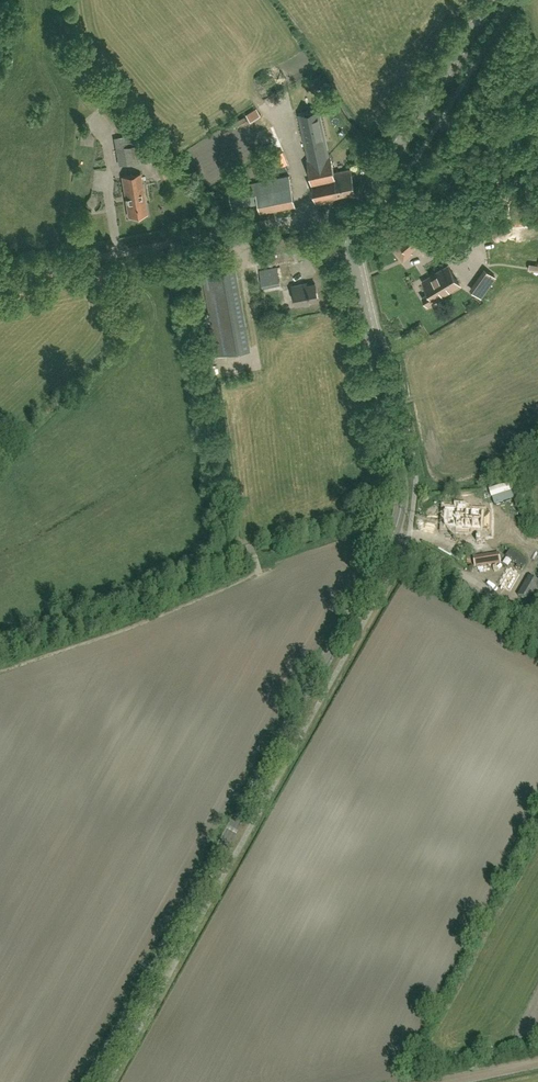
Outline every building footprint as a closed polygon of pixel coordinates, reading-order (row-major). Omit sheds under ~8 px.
[(248,115),(252,121),(263,115),(260,109),(248,115)] [(316,203),(356,195),(350,168),(333,172),(320,110),(297,115),(316,203)] [(120,164),(146,160),(141,133),(115,138),(120,164)] [(122,176),(124,192),(127,208),(128,208),(129,216),(146,214),(144,199),(145,198),(141,173),(122,176)] [(260,212),(295,205),(289,175),(228,188),(232,208),(258,203),(260,212)] [(507,183),(502,186),(506,192),(511,189),(507,183)] [(421,245),(430,238),(416,221),(389,244),(396,252),(401,249),(405,254),(409,250),(409,251),(410,250),(419,242),(421,245)] [(438,299),(460,286),(448,265),(423,281),(430,293),(422,297),(428,306),(439,299),(438,299)] [(234,266),(202,272),(218,355),(250,349),(234,266)] [(263,271),(265,292),(279,290),(277,270),(263,271)] [(482,278),(490,284),(495,277),(487,271),(482,278)] [(519,273),(502,279),(504,285),(521,278),(519,273)] [(302,284),(292,286),(296,304),(318,300),(315,283),(302,286),(302,284)] [(466,507),(457,506),(457,509),(444,508),(443,528),(453,528),(455,528),(455,530),(469,531),(469,529),(481,530),(483,510),(466,509),(466,507)] [(499,563),(498,554),(472,558),(473,567),(499,563)] [(508,568),(499,585),(510,592),(520,575),(508,568)] [(529,577),(518,596),(529,602),(537,587),(537,582),(529,577)]
